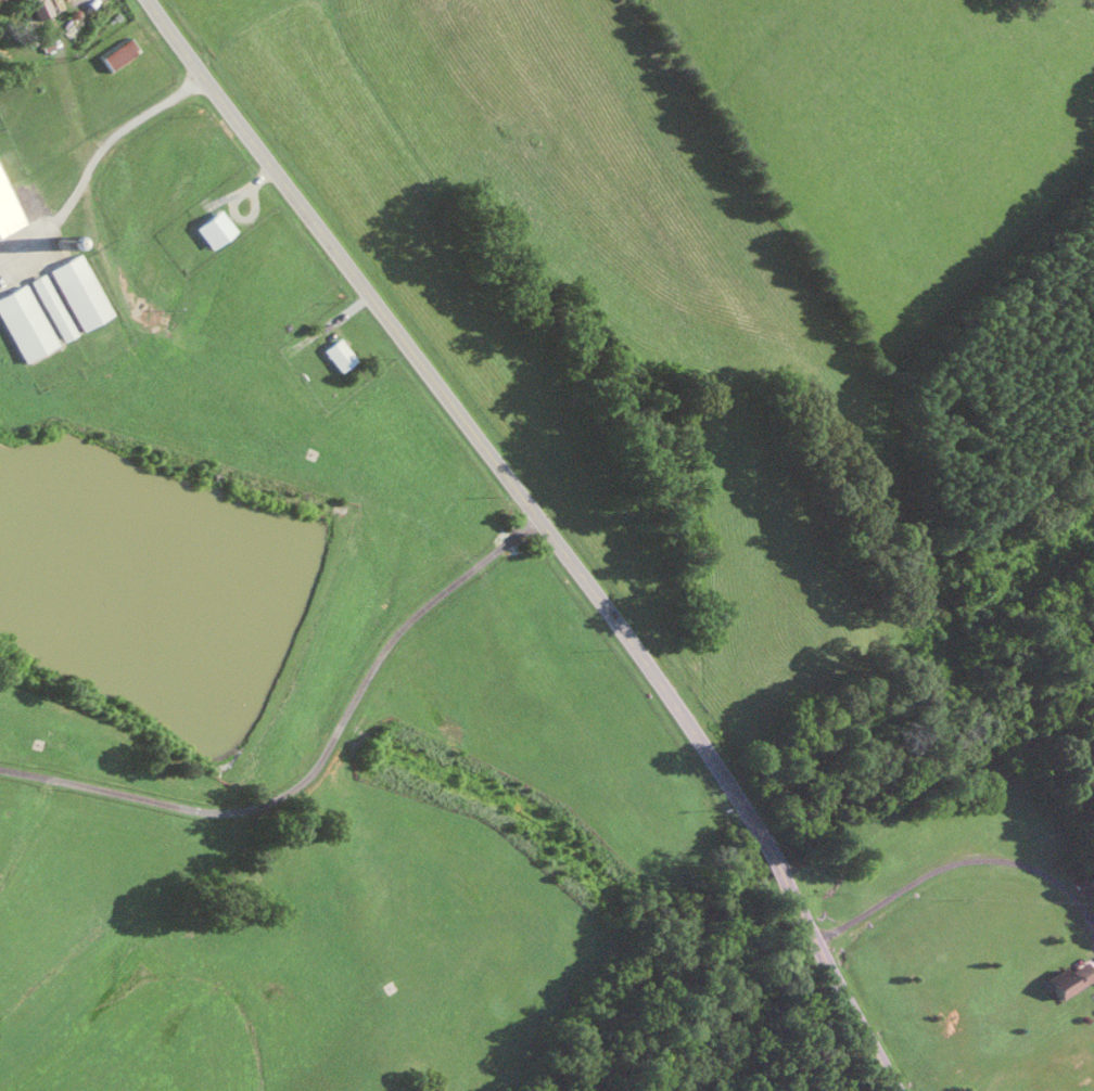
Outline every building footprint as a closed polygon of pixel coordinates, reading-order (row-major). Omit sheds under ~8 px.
[(45,0),(31,0),(28,1),(34,18),(50,13),(45,0)] [(98,56),(108,70),(136,51),(127,37),(98,56)] [(0,169),(0,234),(24,223),(0,169)] [(208,249),(233,230),(217,208),(191,227),(208,249)] [(46,269),(79,331),(111,314),(78,252),(46,269)] [(28,279),(58,341),(72,335),(42,272),(28,279)] [(23,283),(0,294),(0,322),(20,362),(54,345),(23,283)] [(321,347),(335,371),(353,361),(339,337),(321,347)] [(1093,979),(1093,978),(1084,960),(1046,980),(1056,999),(1093,979)]
